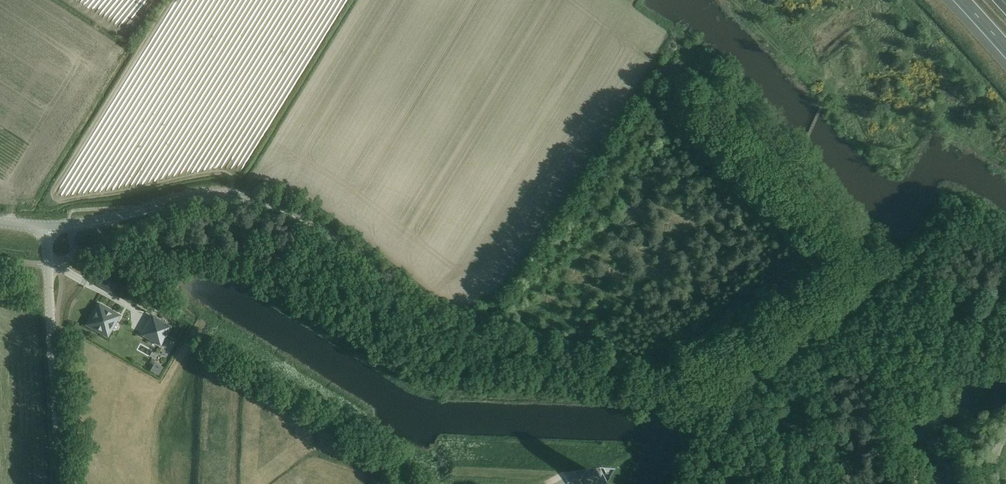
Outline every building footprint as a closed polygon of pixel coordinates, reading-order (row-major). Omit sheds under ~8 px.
[(101,332),(105,335),(109,334),(111,330),(110,326),(112,323),(115,322),(118,318),(116,314),(112,312),(109,313),(106,311),(105,307),(101,305),(97,306),(95,310),(96,313),(93,317),(90,318),(88,322),(89,326),(93,328),(96,327),(100,329),(101,332)] [(152,316),(142,334),(160,345),(170,326),(152,316)] [(155,363),(151,370),(158,374),(162,367),(155,363)] [(598,472),(581,471),(582,473),(563,472),(570,483),(572,483),(577,482),(578,483),(591,483),(598,472)]
